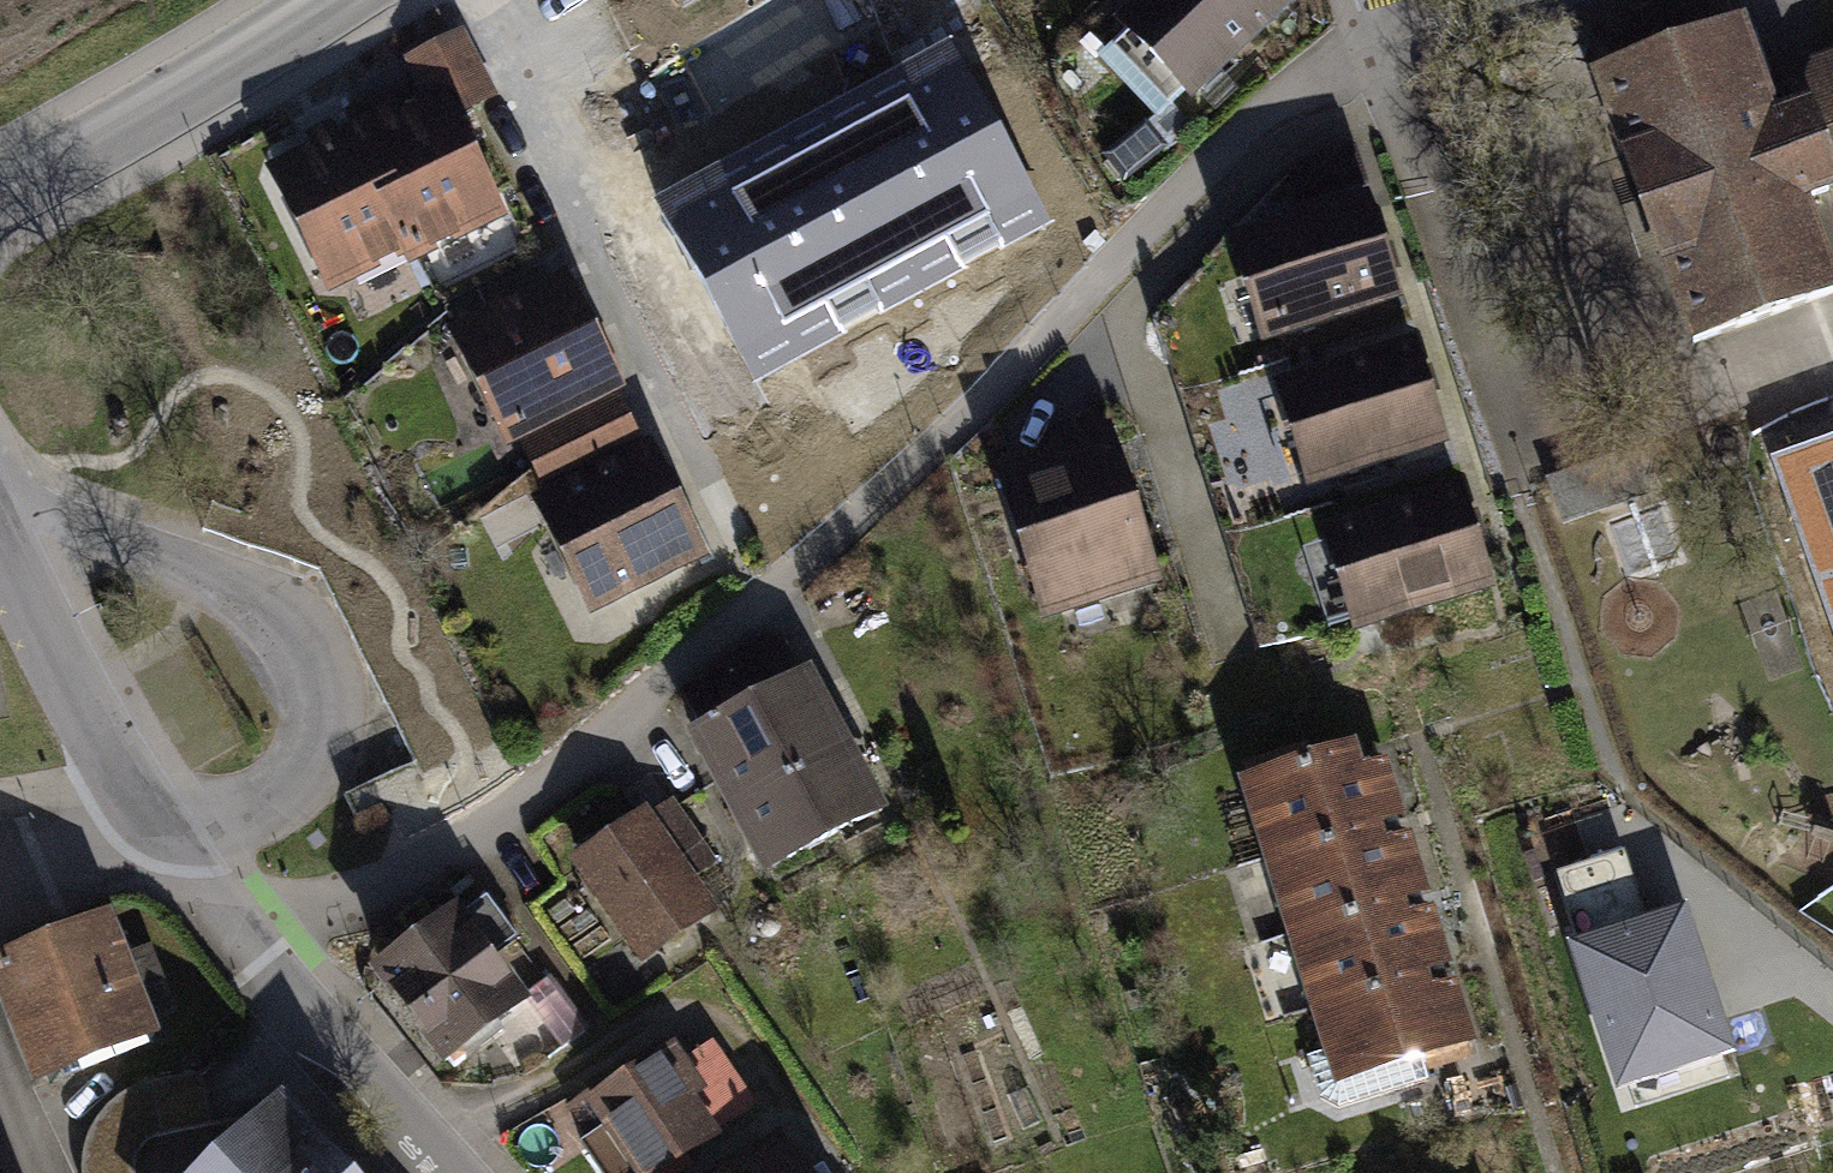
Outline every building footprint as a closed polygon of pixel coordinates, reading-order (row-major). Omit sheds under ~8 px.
[(683,9),(698,0),(677,0),(683,9)] [(1124,28),(1187,93),(1282,2),(1280,0),(1154,0),(1124,28)] [(1739,32),(1599,82),(1693,343),(1832,292),(1799,200),(1832,188),(1805,114),(1773,125),(1739,32)] [(948,36),(651,201),(754,384),(1050,218),(948,36)] [(409,58),(433,108),(440,122),(483,101),(452,37),(409,58)] [(1821,69),(1805,114),(1832,188),(1832,190),(1832,65),(1821,69)] [(433,108),(361,144),(410,242),(414,251),(487,216),(440,122),(433,108)] [(1132,172),(1160,149),(1144,130),(1116,153),(1132,172)] [(410,242),(361,144),(356,135),(284,171),(337,278),(410,242)] [(1335,191),(1364,182),(1354,152),(1326,161),(1335,191)] [(1335,191),(1326,161),(1279,175),(1289,205),(1335,191)] [(1359,209),(1249,245),(1276,327),(1386,292),(1359,209)] [(563,285),(467,332),(517,431),(542,419),(559,453),(561,453),(576,445),(559,410),(612,384),(563,285)] [(1407,354),(1295,389),(1322,472),(1433,437),(1407,354)] [(612,384),(559,410),(576,445),(629,419),(612,384)] [(576,445),(561,453),(577,487),(646,453),(629,419),(576,445)] [(1773,456),(1832,623),(1832,434),(1773,456)] [(1016,476),(1056,601),(1146,572),(1106,447),(1016,476)] [(534,466),(600,599),(695,552),(646,453),(577,487),(561,453),(559,453),(534,466)] [(1621,458),(1551,482),(1564,517),(1633,492),(1621,458)] [(1453,499),(1342,534),(1368,617),(1479,582),(1453,499)] [(731,665),(824,839),(873,812),(779,639),(731,665)] [(824,839),(731,665),(682,691),(721,765),(707,772),(725,804),(739,797),(775,865),(824,839)] [(1249,781),(1310,762),(1305,746),(1244,765),(1249,781)] [(1248,781),(1271,856),(1370,825),(1396,817),(1379,763),(1353,770),(1347,751),(1310,762),(1249,781),(1248,781)] [(671,803),(583,863),(644,952),(704,911),(678,874),(707,854),(671,803)] [(1271,856),(1294,931),(1393,900),(1419,892),(1402,837),(1376,845),(1370,825),(1271,856)] [(485,896),(383,972),(454,1066),(464,1058),(455,1046),(514,1001),(484,961),(516,937),(485,896)] [(1303,996),(1317,1005),(1416,975),(1443,966),(1426,912),(1399,920),(1393,900),(1294,931),(1309,981),(1303,996)] [(1722,1049),(1679,920),(1580,953),(1624,1082),(1722,1049)] [(0,965),(0,975),(39,1073),(145,1032),(103,924),(0,965)] [(550,975),(521,996),(561,1049),(589,1028),(550,975)] [(1319,1102),(1337,1109),(1427,1081),(1419,1056),(1466,1041),(1449,985),(1422,993),(1416,975),(1317,1005),(1331,1048),(1305,1056),(1319,1102)] [(713,1044),(679,1066),(694,1089),(680,1098),(706,1138),(755,1106),(713,1044)] [(577,1115),(592,1137),(582,1144),(602,1172),(653,1172),(706,1138),(680,1098),(694,1089),(679,1066),(670,1052),(577,1115)] [(207,1172),(342,1172),(278,1106),(207,1172)] [(740,1172),(792,1172),(774,1148),(740,1172)]
